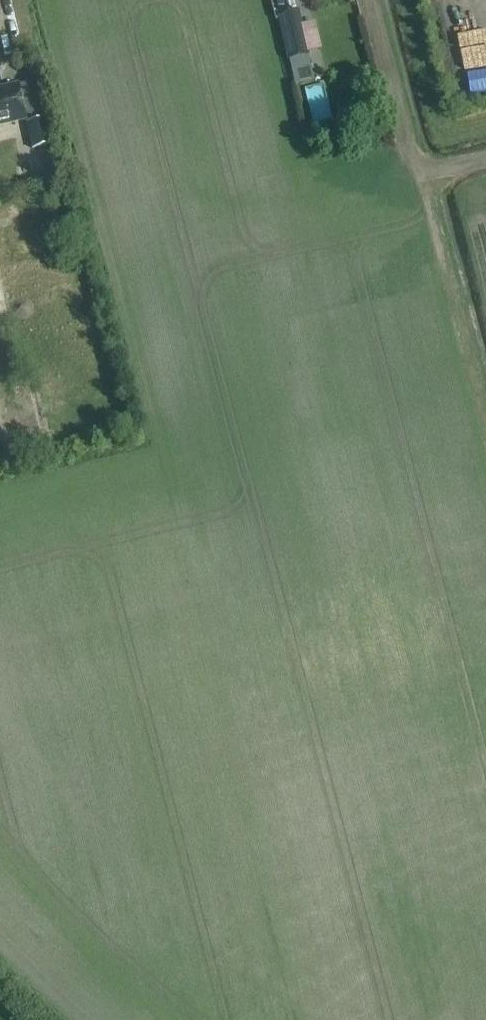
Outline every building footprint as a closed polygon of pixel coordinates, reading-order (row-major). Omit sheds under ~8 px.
[(308,55),(309,54),(300,12),(280,17),(293,70),(311,66),(308,55)] [(27,120),(20,85),(4,89),(5,92),(0,93),(0,126),(27,120)] [(28,124),(34,149),(54,145),(48,119),(28,124)]
